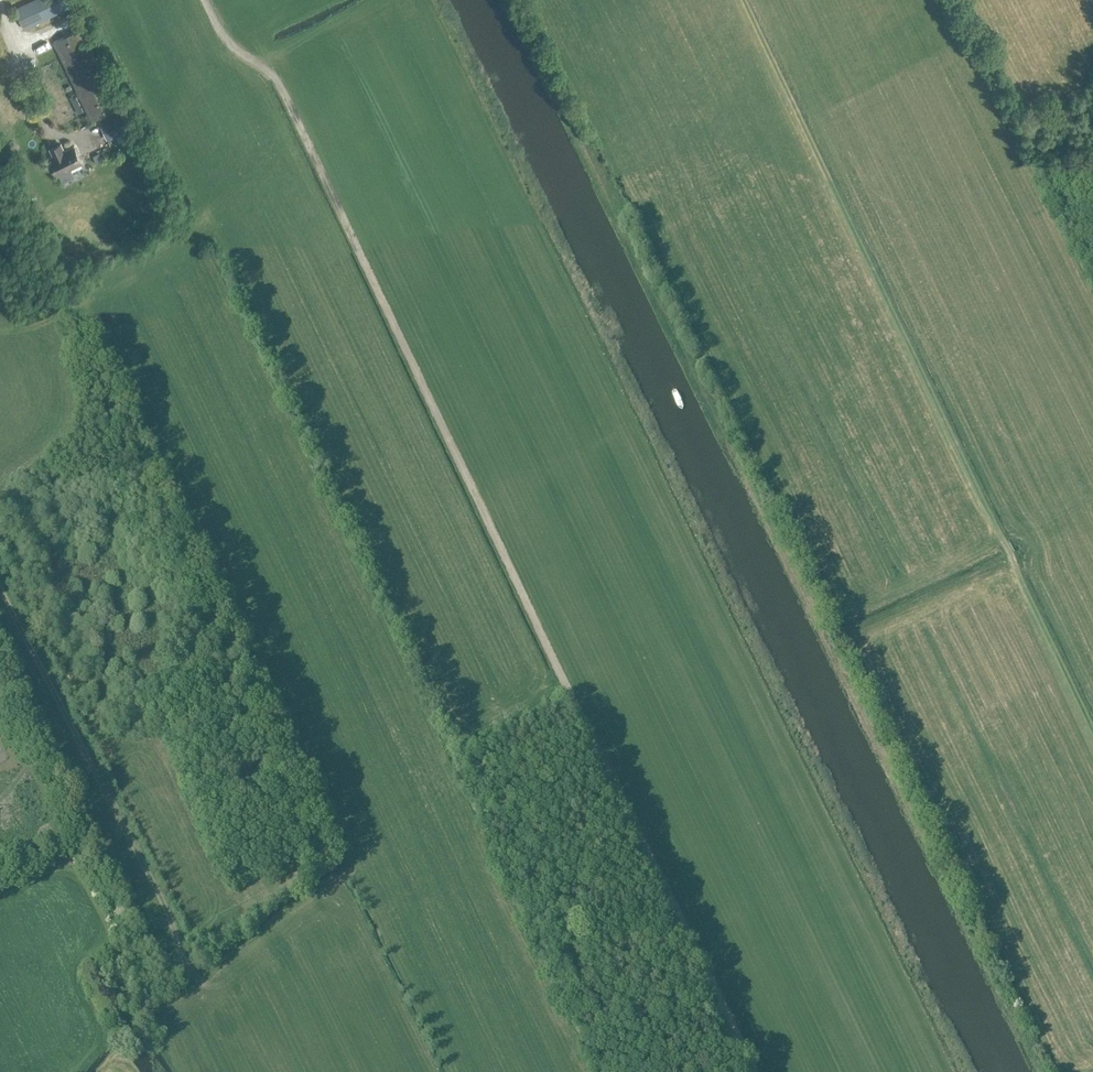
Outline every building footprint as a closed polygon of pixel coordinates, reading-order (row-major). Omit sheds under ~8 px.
[(74,4),(73,0),(33,0),(16,8),(25,28),(74,4)] [(94,120),(121,106),(81,28),(54,42),(94,120)] [(107,137),(131,127),(125,112),(101,122),(107,137)] [(56,172),(57,175),(82,163),(74,146),(64,151),(60,144),(50,149),(53,156),(49,158),(53,166),(51,167),(50,169),(52,173),(54,173),(56,172)]
